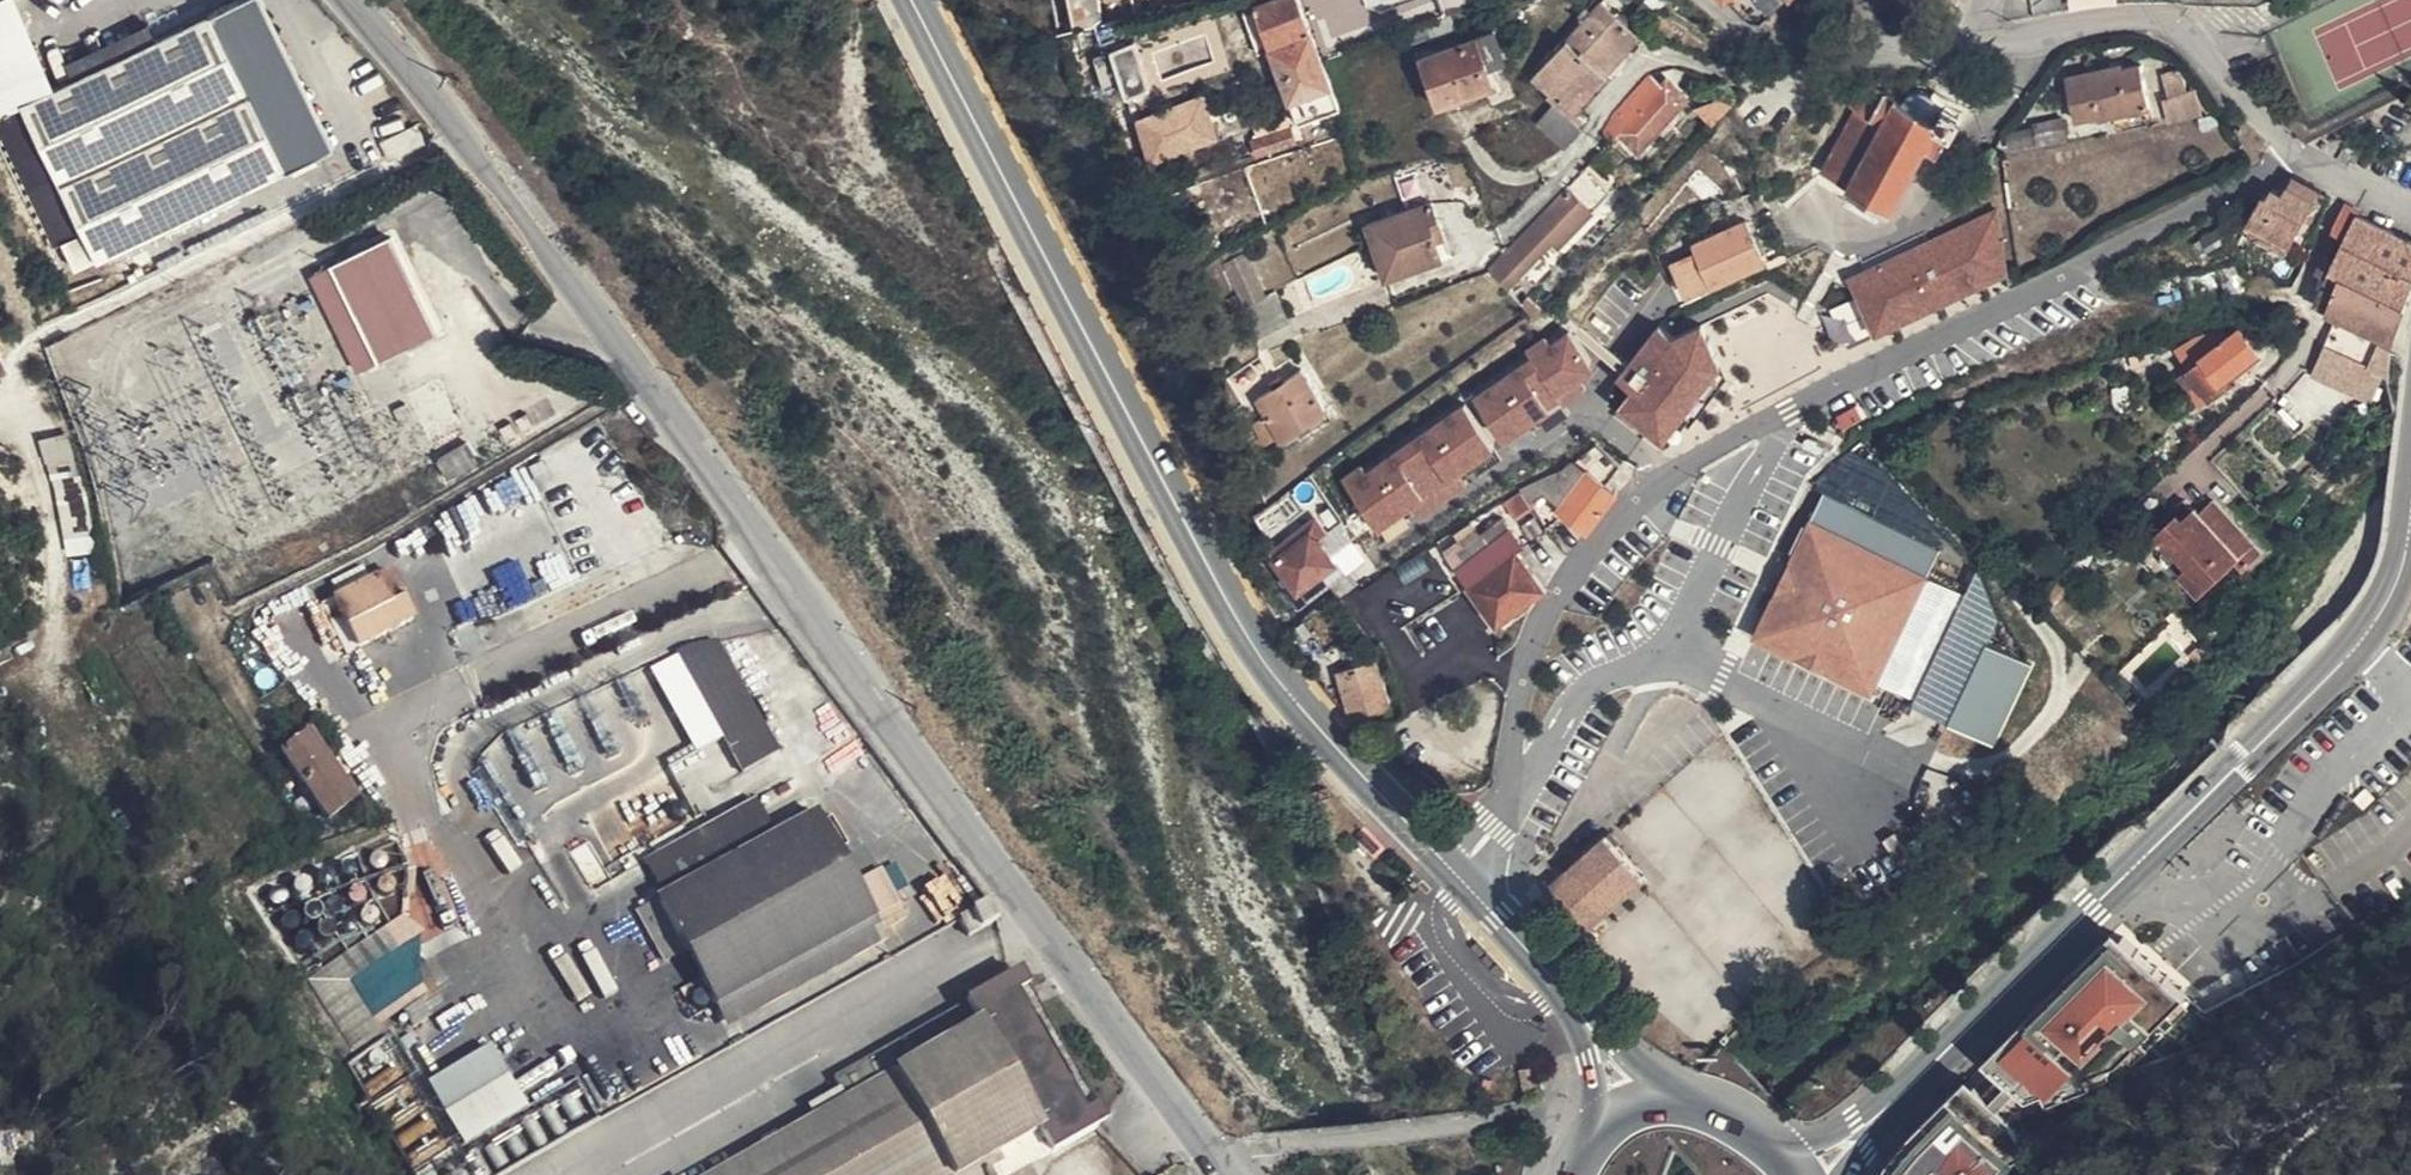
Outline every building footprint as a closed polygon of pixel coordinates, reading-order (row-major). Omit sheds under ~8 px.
[(74,79),(48,91),(9,0),(3,0),(0,1),(0,102),(5,113),(20,105),(62,190),(83,233),(61,244),(75,272),(112,253),(291,166),(334,145),(264,0),(233,0),(217,8),(153,40),(74,79)] [(1331,85),(1321,59),(1298,0),(1267,0),(1254,5),(1289,99),(1303,94),(1305,102),(1315,98),(1312,91),(1331,85)] [(1643,0),(1634,13),(1646,24),(1657,12),(1643,0)] [(1535,77),(1552,91),(1560,99),(1573,110),(1638,34),(1601,1),(1590,13),(1584,8),(1577,17),(1583,22),(1535,77)] [(66,60),(74,79),(153,40),(146,23),(66,60)] [(1493,31),(1420,58),(1438,105),(1494,85),(1486,65),(1504,59),(1493,31)] [(1139,35),(1117,40),(1129,91),(1151,85),(1139,35)] [(1114,44),(1099,47),(1107,82),(1122,78),(1114,44)] [(2112,74),(2111,69),(2068,78),(2077,119),(2119,110),(2119,113),(2150,106),(2142,67),(2122,71),(2112,74)] [(2171,96),(2189,90),(2181,72),(2176,70),(2163,74),(2170,95),(2171,96)] [(1659,89),(1647,77),(1613,114),(1601,137),(1608,143),(1611,146),(1620,136),(1638,152),(1685,100),(1666,82),(1659,89)] [(1904,105),(1865,83),(1851,109),(1857,113),(1825,171),(1849,184),(1846,188),(1889,211),(1924,151),(1935,157),(1959,116),(1944,108),(1935,121),(1933,120),(1935,114),(1935,104),(1933,102),(1931,98),(1927,96),(1922,94),(1919,95),(1915,95),(1911,98),(1906,102),(1904,105)] [(1298,124),(1340,108),(1331,85),(1312,91),(1315,98),(1305,102),(1303,94),(1289,99),(1298,124)] [(2174,120),(2204,114),(2194,88),(2189,90),(2171,96),(2170,95),(2166,96),(2174,120)] [(1560,99),(1552,91),(1547,96),(1555,104),(1560,99)] [(1712,128),(1729,110),(1732,105),(1724,96),(1695,108),(1712,128)] [(1555,105),(1540,122),(1565,145),(1581,127),(1555,105)] [(2150,106),(2119,113),(2121,121),(2152,114),(2150,106)] [(1192,120),(1188,107),(1169,114),(1174,127),(1192,120)] [(1174,127),(1169,114),(1131,127),(1144,158),(1198,137),(1192,120),(1174,127)] [(2216,115),(2200,118),(2203,128),(2218,125),(2216,115)] [(2063,119),(2034,126),(2038,143),(2067,136),(2063,119)] [(417,124),(383,141),(391,158),(426,142),(417,124)] [(1295,141),(1290,126),(1252,138),(1257,153),(1295,141)] [(2038,143),(2034,126),(2006,134),(2009,149),(2038,143)] [(1415,169),(1427,201),(1432,200),(1455,201),(1452,185),(1444,160),(1415,169)] [(1504,250),(1489,267),(1507,286),(1517,275),(1551,241),(1557,246),(1608,193),(1584,167),(1504,250)] [(2291,248),(2319,194),(2319,192),(2292,178),(2284,196),(2273,190),(2269,199),(2264,197),(2256,212),(2244,233),(2279,251),(2283,243),(2291,248)] [(1462,184),(1452,185),(1455,201),(1464,201),(1462,184)] [(1761,186),(1755,188),(1762,203),(1768,201),(1761,186)] [(83,233),(62,190),(37,203),(59,246),(61,244),(83,233)] [(1366,225),(1388,277),(1443,255),(1437,238),(1432,226),(1441,223),(1432,200),(1427,201),(1366,225)] [(1998,208),(1849,275),(1875,335),(2014,274),(1998,208)] [(2406,305),(2410,293),(2410,240),(2373,223),(2342,208),(2331,232),(2346,239),(2336,261),(2324,256),(2317,272),(2327,278),(2331,270),(2406,305)] [(2244,233),(2256,212),(2251,209),(2239,231),(2244,233)] [(1745,221),(1691,245),(1694,253),(1672,263),(1687,297),(1766,261),(1745,221)] [(1432,226),(1437,238),(1446,235),(1441,223),(1432,226)] [(391,237),(312,276),(359,369),(436,332),(391,237)] [(2287,255),(2291,248),(2283,243),(2279,251),(2287,255)] [(1245,250),(1226,260),(1242,293),(1233,298),(1237,306),(1245,303),(1246,305),(1268,293),(1245,250)] [(2384,348),(2391,350),(2406,305),(2331,270),(2327,278),(2315,304),(2324,309),(2346,318),(2341,330),(2352,336),(2345,355),(2376,368),(2384,348)] [(1517,275),(1507,286),(1522,302),(1529,294),(1517,275)] [(1268,293),(1246,305),(1260,336),(1287,322),(1273,290),(1268,293)] [(1522,302),(1532,313),(1534,315),(1542,306),(1529,294),(1522,302)] [(1673,335),(1656,321),(1614,377),(1631,390),(1621,404),(1667,439),(1720,369),(1704,324),(1673,335)] [(1531,355),(1475,395),(1513,448),(1533,434),(1525,423),(1538,414),(1549,429),(1573,411),(1567,403),(1589,387),(1581,377),(1600,364),(1571,325),(1553,337),(1547,329),(1524,346),(1531,355)] [(2241,330),(2190,369),(2203,385),(2213,400),(2227,389),(2222,381),(2233,373),(2259,354),(2241,330)] [(2147,353),(2132,358),(2135,369),(2151,363),(2147,353)] [(1302,369),(1260,395),(1268,410),(1261,414),(1266,419),(1256,425),(1261,433),(1270,428),(1274,434),(1280,430),(1283,435),(1325,409),(1302,369)] [(2203,385),(2190,369),(2178,378),(2191,394),(2203,385)] [(2239,380),(2233,373),(2222,381),(2227,389),(2239,380)] [(1362,460),(1342,474),(1382,530),(1417,505),(1423,514),(1468,483),(1462,475),(1499,449),(1465,401),(1367,469),(1362,460)] [(405,403),(394,409),(400,422),(412,417),(405,403)] [(467,441),(438,459),(448,476),(478,458),(467,441)] [(1605,485),(1619,464),(1595,445),(1566,463),(1569,465),(1524,493),(1529,501),(1546,490),(1563,506),(1561,508),(1587,527),(1615,491),(1605,485)] [(1775,592),(1754,636),(1873,693),(1878,681),(1929,575),(1929,574),(1842,532),(1854,507),(1823,492),(1790,561),(1775,592)] [(1522,510),(1531,505),(1529,501),(1524,493),(1514,499),(1522,510)] [(2185,519),(2180,514),(2152,540),(2164,554),(2173,545),(2191,566),(2183,573),(2202,593),(2237,561),(2245,570),(2264,552),(2215,500),(2202,513),(2197,507),(2185,519)] [(2177,511),(2180,514),(2185,519),(2197,507),(2189,500),(2177,511)] [(1854,507),(1842,532),(1929,574),(1941,548),(1854,507)] [(1316,514),(1274,547),(1302,583),(1334,560),(1314,534),(1319,534),(1328,529),(1316,514)] [(1456,567),(1496,622),(1511,611),(1515,616),(1532,604),(1527,599),(1541,588),(1515,553),(1523,546),(1509,527),(1487,544),(1471,555),(1456,567)] [(1471,555),(1487,544),(1480,535),(1465,546),(1471,555)] [(1333,550),(1347,568),(1353,564),(1364,554),(1350,537),(1333,550)] [(2173,545),(2164,554),(2183,573),(2191,566),(2173,545)] [(1775,592),(1790,561),(1781,556),(1766,587),(1775,592)] [(390,606),(402,600),(388,573),(377,579),(390,606)] [(1966,593),(1929,575),(1878,681),(1915,699),(1966,593)] [(357,648),(413,621),(402,600),(390,606),(377,579),(333,600),(357,648)] [(1303,620),(1293,627),(1302,640),(1312,633),(1303,620)] [(1989,641),(1950,723),(1994,744),(2033,662),(1989,641)] [(2200,664),(2212,652),(2204,642),(2191,653),(2200,664)] [(688,647),(676,654),(721,737),(742,775),(780,753),(717,643),(688,647)] [(721,737),(676,654),(649,668),(693,751),(721,737)] [(1375,660),(1337,671),(1352,718),(1389,706),(1375,660)] [(305,738),(284,753),(331,818),(350,805),(305,738)] [(776,837),(756,802),(643,866),(663,899),(776,837)] [(814,816),(776,837),(663,899),(639,913),(667,962),(685,953),(717,1009),(874,920),(900,906),(880,871),(854,885),(814,816)] [(312,973),(463,922),(433,834),(348,862),(354,880),(312,894),(320,918),(296,926),(312,973)] [(1607,837),(1593,849),(1632,891),(1645,879),(1607,837)] [(1552,886),(1589,928),(1632,891),(1593,849),(1575,866),(1552,886)] [(887,944),(874,920),(717,1009),(729,1031),(887,944)] [(1884,1149),(1868,1174),(2042,1174),(2209,1026),(2117,935),(1884,1149)] [(817,1116),(713,1174),(1033,1174),(1029,1167),(1051,1154),(1053,1156),(1106,1125),(1096,1108),(1091,1112),(1022,993),(1029,990),(1019,973),(963,1004),(964,1007),(890,1048),(834,1080),(842,1094),(846,1100),(817,1116)] [(1091,1112),(1096,1108),(1029,990),(1022,993),(1091,1112)] [(493,1041),(429,1079),(467,1142),(531,1104),(493,1041)] [(1494,1078),(1485,1076),(1485,1085),(1493,1087),(1494,1078)] [(813,1110),(817,1116),(846,1100),(842,1094),(813,1110)] [(1181,1166),(1167,1174),(1186,1174),(1181,1166)]
